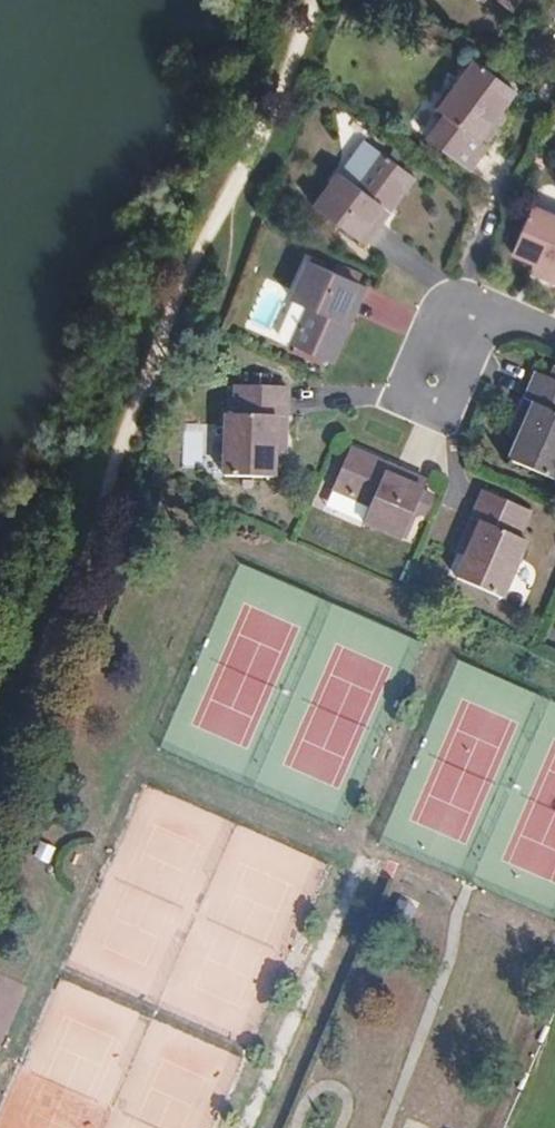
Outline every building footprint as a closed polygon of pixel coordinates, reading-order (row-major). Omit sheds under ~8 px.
[(518,9),(524,0),(506,0),(518,9)] [(515,97),(476,70),(441,119),(446,123),(430,146),(473,176),(499,139),(490,132),(501,116),(515,97)] [(499,139),(510,122),(501,116),(490,132),(499,139)] [(342,169),(317,204),(368,243),(386,221),(376,213),(388,198),(396,204),(416,178),(379,149),(356,180),(342,169)] [(386,221),(396,204),(388,198),(376,213),(386,221)] [(510,249),(531,257),(551,266),(547,276),(554,279),(554,216),(530,206),(510,249)] [(309,306),(292,342),(334,361),(348,329),(341,326),(349,307),(357,310),(369,283),(362,281),(338,270),(309,256),(291,298),(309,306)] [(547,276),(551,266),(531,257),(527,266),(547,276)] [(338,270),(362,281),(366,273),(341,262),(338,270)] [(348,329),(357,310),(349,307),(341,326),(348,329)] [(521,460),(554,475),(554,378),(551,376),(546,374),(528,415),(539,420),(530,440),(521,460)] [(242,409),(234,409),(229,471),(280,475),(282,449),(283,428),(291,428),(294,384),(244,381),(242,409)] [(530,440),(539,420),(528,415),(519,436),(530,440)] [(290,449),(291,428),(283,428),(282,449),(290,449)] [(349,447),(331,488),(367,505),(359,521),(401,540),(427,481),(398,468),(394,477),(376,468),(380,460),(349,447)] [(394,477),(398,468),(380,460),(376,468),(394,477)] [(469,552),(460,572),(503,592),(528,536),(518,531),(529,507),(485,487),(468,526),(478,531),(469,552)] [(469,552),(478,531),(468,526),(458,547),(469,552)] [(20,1005),(28,985),(0,975),(0,997),(20,1005)]
